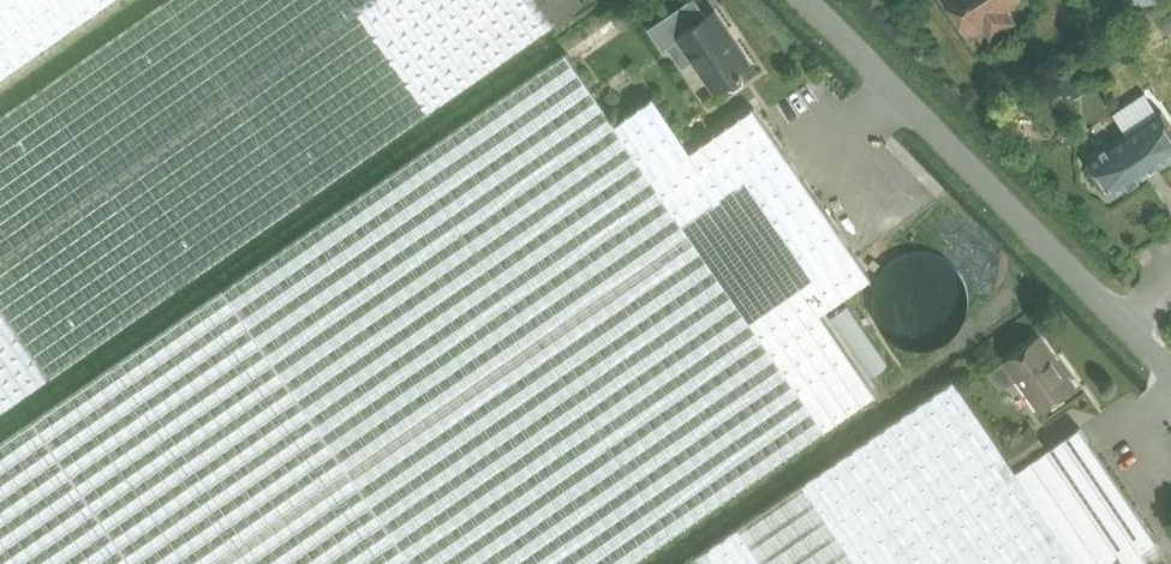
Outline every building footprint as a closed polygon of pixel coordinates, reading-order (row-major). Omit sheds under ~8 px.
[(0,116),(0,413),(567,16),(576,10),(573,6),(581,0),(580,0),(166,0),(0,116)] [(109,0),(0,0),(0,77),(109,0)] [(706,16),(695,0),(692,0),(651,28),(664,47),(679,37),(717,91),(726,84),(728,87),(735,88),(743,83),(744,76),(742,73),(752,66),(736,43),(734,44),(724,30),(726,29),(714,11),(706,16)] [(988,29),(996,31),(1007,24),(1008,16),(1003,9),(1016,0),(947,0),(970,34),(985,24),(988,29)] [(1161,18),(1170,31),(1170,12),(1161,18)] [(615,21),(568,53),(574,62),(621,29),(615,21)] [(754,107),(691,150),(654,97),(616,123),(574,62),(568,53),(567,52),(0,443),(0,563),(627,563),(876,392),(821,312),(872,277),(754,107)] [(1170,158),(1170,124),(1162,110),(1086,160),(1111,198),(1170,158)] [(1039,336),(1006,360),(1041,410),(1056,399),(1060,400),(1068,394),(1068,390),(1075,385),(1039,336)] [(1141,550),(1156,539),(1080,427),(1017,469),(955,377),(681,563),(1151,563),(1141,550)]
